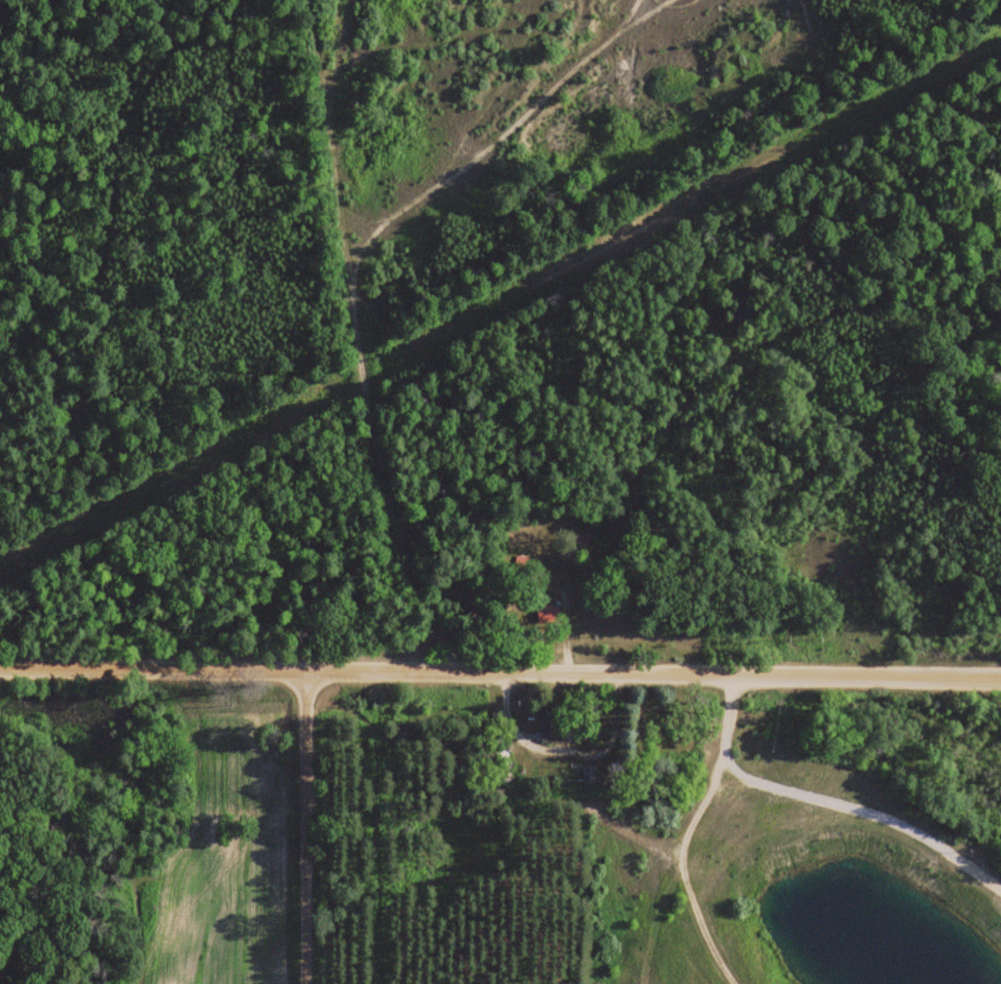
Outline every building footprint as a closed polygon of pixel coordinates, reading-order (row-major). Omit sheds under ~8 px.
[(537,624),(558,624),(558,608),(537,608),(537,624)] [(541,709),(541,742),(567,742),(567,709),(541,709)] [(507,753),(497,743),(485,757),(495,767),(507,753)] [(592,781),(593,768),(584,767),(583,780),(592,781)]
